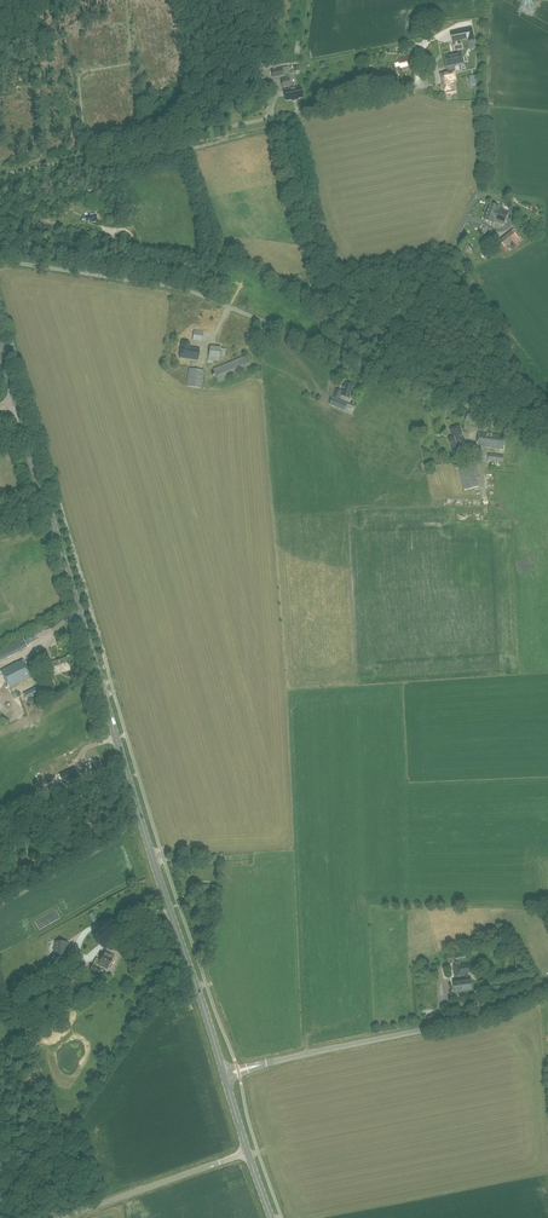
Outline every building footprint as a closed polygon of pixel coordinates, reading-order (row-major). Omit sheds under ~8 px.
[(451,33),(452,41),(469,38),(469,41),(474,40),(472,28),(451,33)] [(448,66),(463,63),(461,53),(446,56),(448,66)] [(398,60),(401,68),(409,66),(409,65),(414,64),(412,57),(407,58),(398,60)] [(450,85),(449,80),(455,79),(453,66),(448,67),(449,72),(441,74),(444,91),(446,91),(447,94),(456,92),(454,84),(450,85)] [(273,77),(290,74),(289,69),(288,67),(282,68),(272,70),(273,77)] [(302,97),(301,88),(295,89),(294,85),(292,85),(292,84),(290,84),(289,78),(281,79),(283,87),(288,86),(289,90),(285,91),(286,100),(292,99),(292,101),(297,100),(297,98),(302,97)] [(504,225),(509,212),(500,209),(501,208),(499,207),(491,204),(487,213),(496,216),(495,217),(499,219),(497,223),(504,225)] [(497,223),(499,219),(495,217),(496,216),(487,213),(485,220),(493,223),(494,221),(497,223)] [(97,222),(96,214),(91,215),(85,216),(86,221),(92,220),(93,222),(97,222)] [(512,248),(523,240),(515,229),(498,242),(506,253),(509,250),(509,249),(511,247),(512,248)] [(489,245),(495,240),(488,231),(482,236),(489,245)] [(202,341),(203,333),(194,332),(193,340),(202,341)] [(198,360),(200,348),(189,347),(190,343),(182,342),(179,358),(198,360)] [(224,358),(226,350),(221,349),(221,347),(210,346),(208,360),(207,360),(207,363),(213,364),(213,361),(219,362),(219,357),(224,358)] [(218,383),(252,369),(246,356),(213,370),(218,383)] [(202,388),(204,370),(189,368),(186,386),(202,388)] [(351,392),(354,386),(346,382),(342,392),(336,389),(333,396),(339,399),(341,395),(349,399),(352,392),(351,392)] [(352,413),(354,407),(347,404),(332,398),(330,405),(344,411),(345,410),(352,413)] [(478,425),(485,427),(487,420),(480,418),(468,414),(466,421),(478,425)] [(452,451),(461,448),(459,444),(465,442),(460,427),(451,430),(453,437),(449,439),(452,451)] [(504,450),(506,436),(478,432),(477,446),(504,450)] [(503,462),(504,456),(490,454),(489,461),(503,462)] [(428,467),(442,464),(441,458),(427,462),(428,467)] [(465,490),(479,487),(474,463),(459,466),(465,490)] [(6,658),(27,646),(23,637),(1,649),(6,658)] [(54,675),(70,670),(66,658),(50,663),(54,675)] [(23,660),(1,672),(9,688),(31,676),(23,660)] [(35,690),(24,696),(27,700),(40,693),(37,687),(33,688),(35,690)] [(36,710),(43,706),(40,702),(33,706),(36,710)] [(74,767),(64,772),(59,774),(64,784),(66,783),(79,776),(74,767)] [(93,913),(89,915),(95,927),(100,937),(105,935),(99,924),(93,913)] [(68,942),(55,941),(54,954),(58,954),(57,957),(66,958),(68,942)] [(108,968),(112,959),(110,958),(112,954),(105,951),(101,961),(96,958),(93,964),(90,970),(99,974),(103,966),(108,968)] [(456,961),(466,959),(465,953),(455,954),(456,961)] [(466,965),(465,963),(453,965),(455,978),(468,976),(467,973),(471,972),(470,964),(466,965)] [(455,994),(472,991),(471,979),(453,981),(455,994)] [(500,998),(505,993),(504,988),(498,986),(494,989),(494,995),(500,998)]
